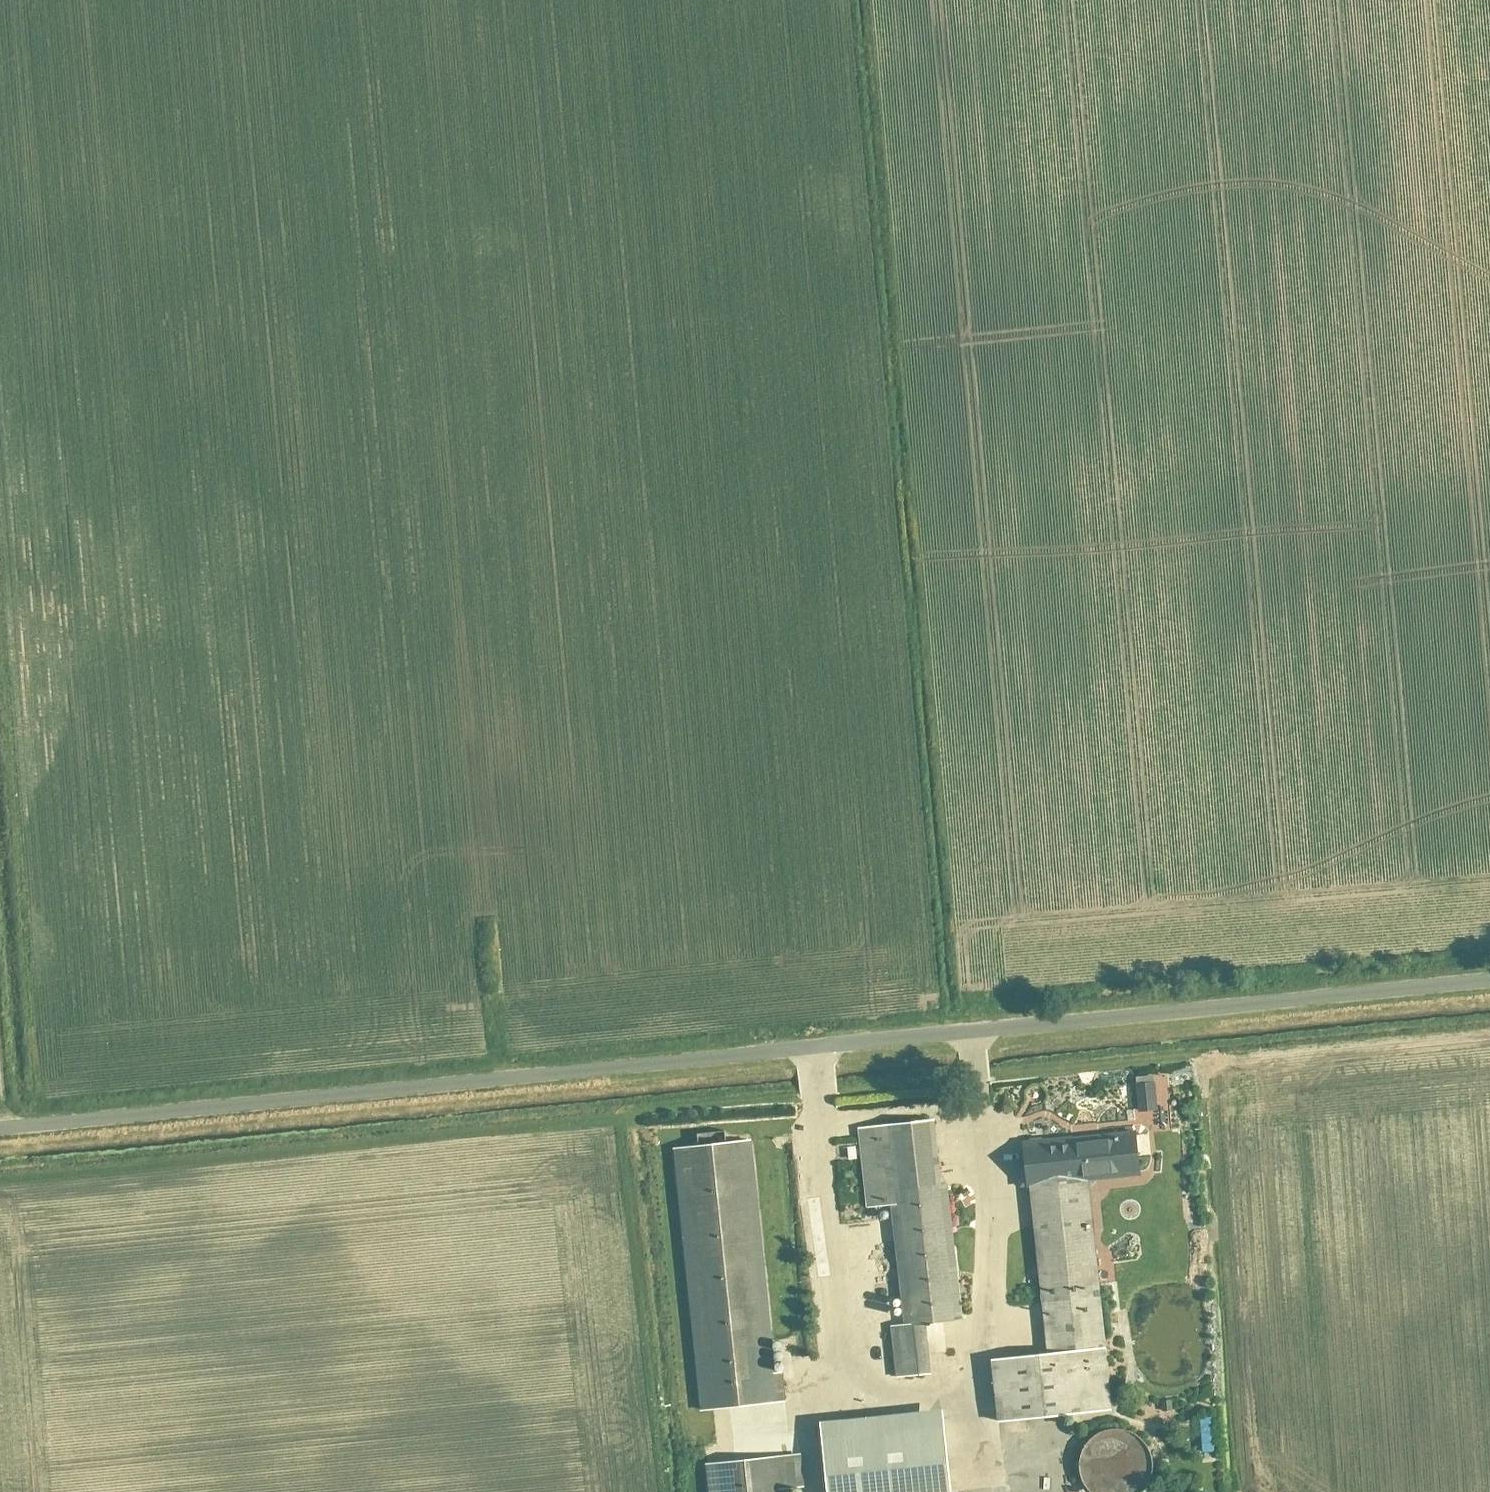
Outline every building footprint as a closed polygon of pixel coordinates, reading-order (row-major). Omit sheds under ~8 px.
[(1132,1085),(1135,1113),(1152,1112),(1149,1084),(1132,1085)] [(885,1328),(892,1384),(930,1379),(923,1326),(960,1321),(935,1121),(852,1132),(863,1214),(885,1211),(899,1326),(885,1328)] [(984,1365),(991,1426),(1108,1413),(1083,1184),(1135,1178),(1129,1128),(1015,1140),(1021,1194),(1026,1193),(1044,1359),(984,1365)] [(756,1145),(669,1153),(694,1409),(781,1400),(756,1145)] [(820,1491),(946,1491),(940,1423),(815,1434),(820,1491)] [(1081,1491),(1138,1491),(1145,1482),(1147,1462),(1142,1449),(1127,1435),(1106,1431),(1091,1436),(1077,1451),(1073,1467),(1075,1481),(1081,1491)] [(702,1468),(705,1491),(785,1491),(782,1461),(702,1468)]
